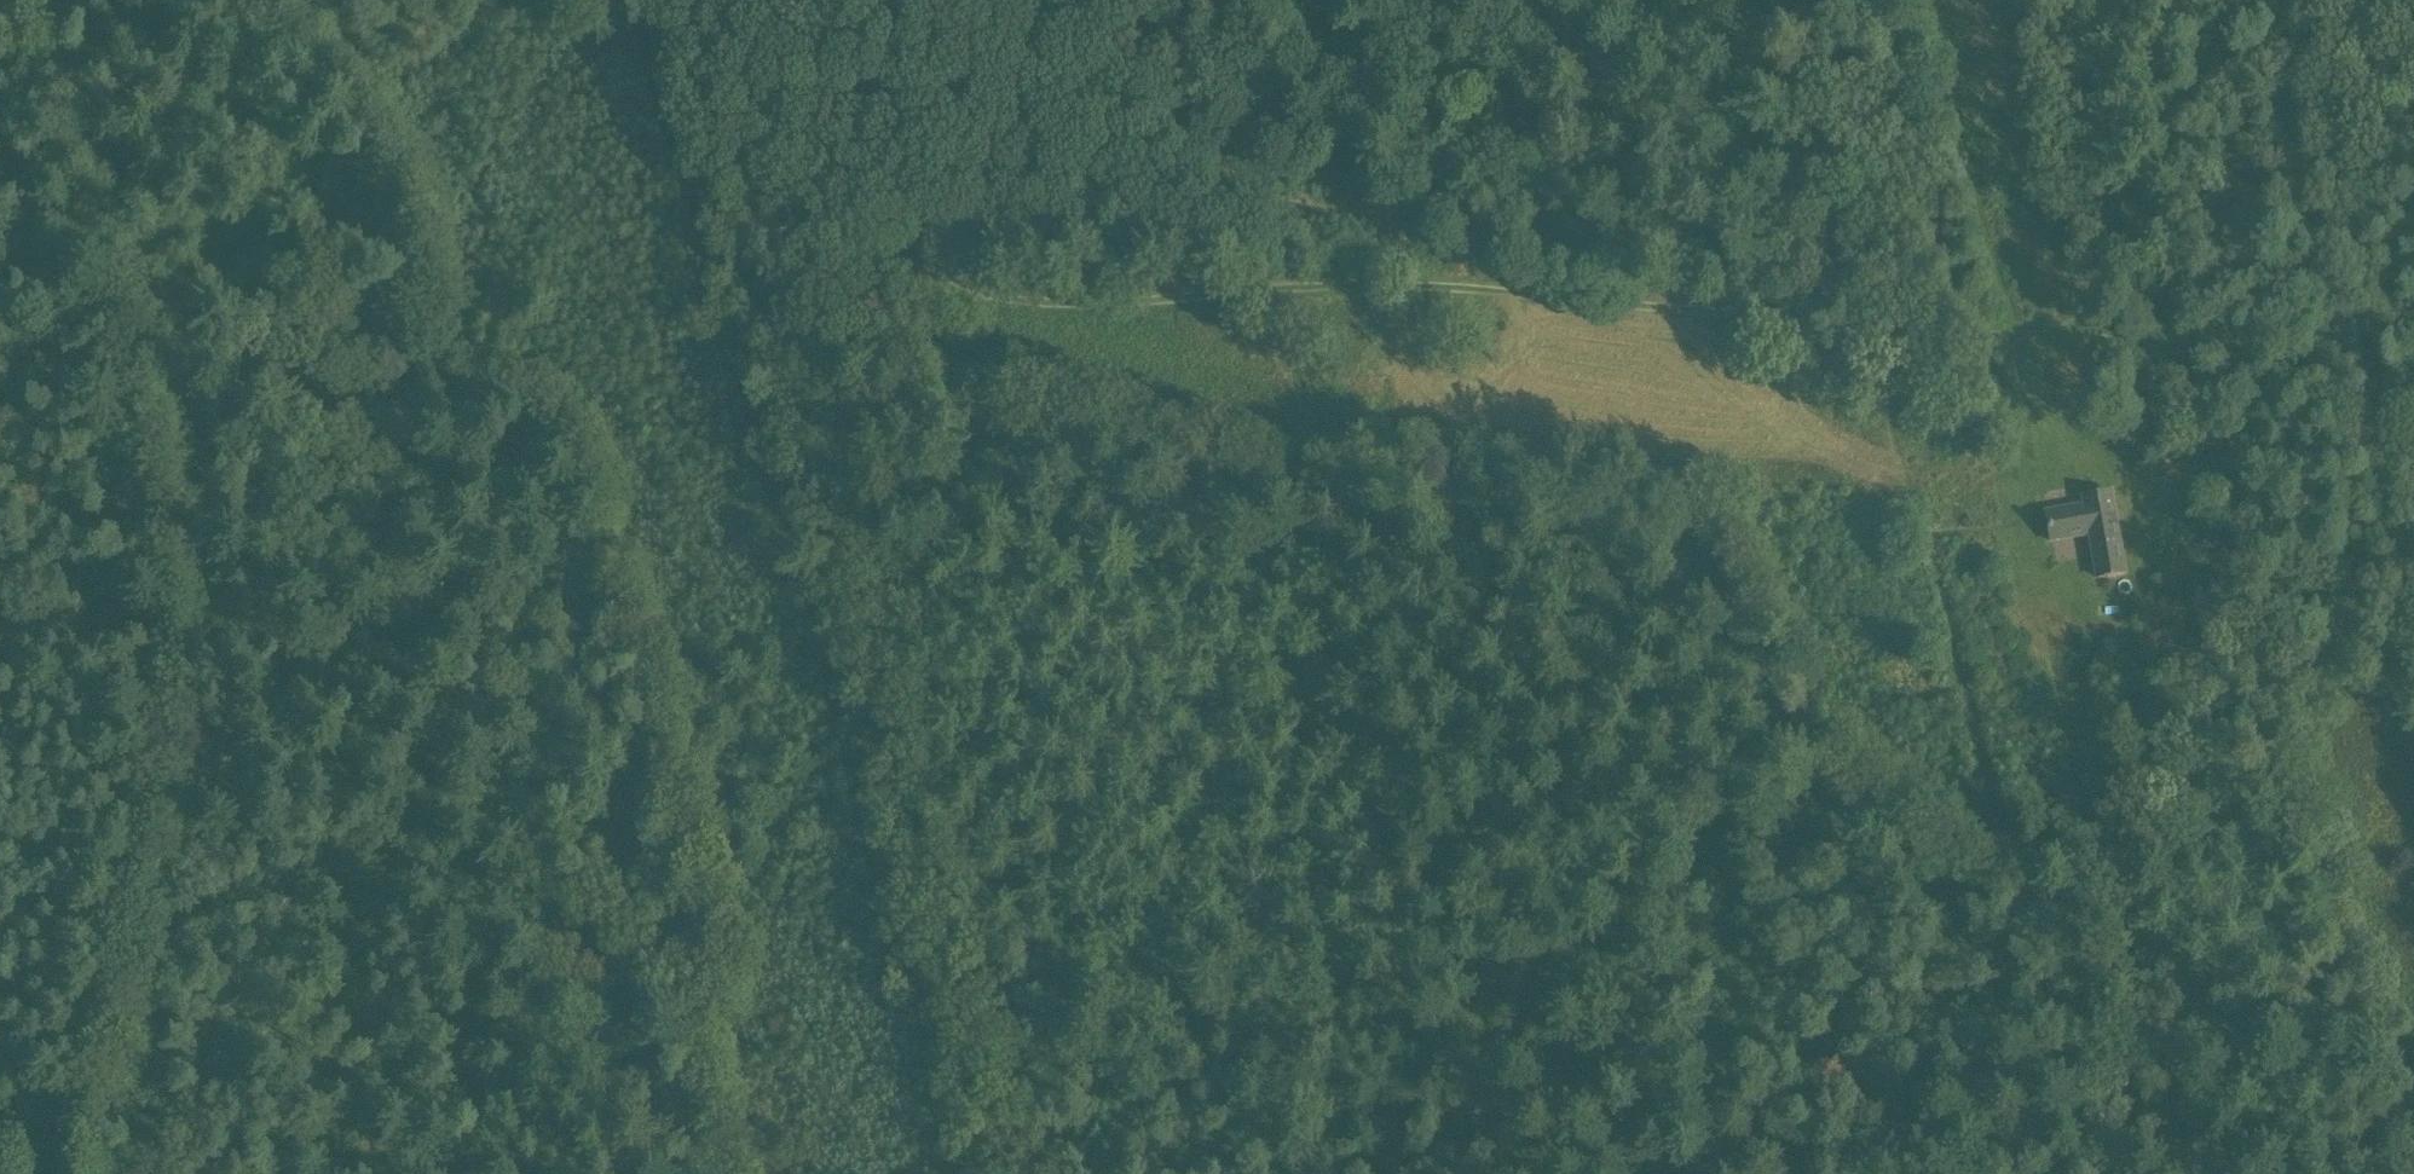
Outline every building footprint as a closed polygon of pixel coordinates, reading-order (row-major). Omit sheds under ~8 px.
[(2125,579),(2111,498),(2085,502),(2086,510),(2046,517),(2052,546),(2091,539),(2099,583),(2125,579)]
